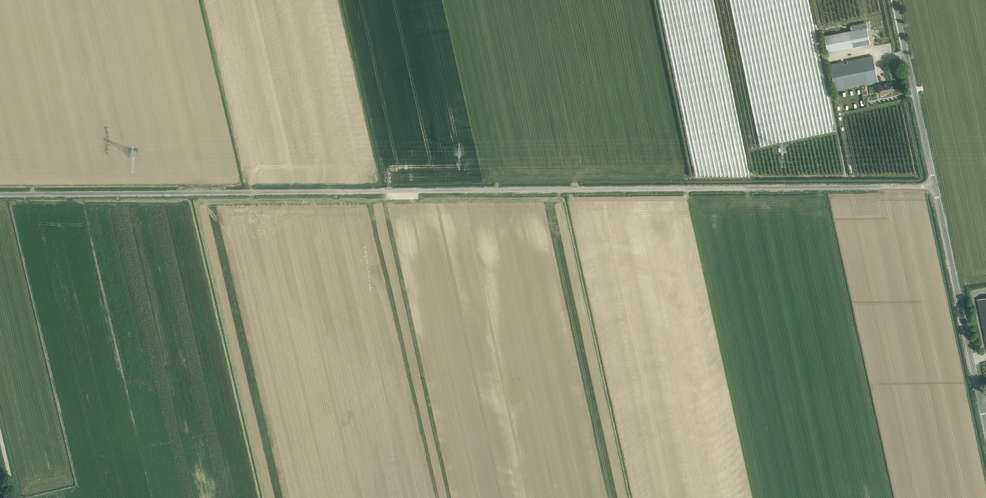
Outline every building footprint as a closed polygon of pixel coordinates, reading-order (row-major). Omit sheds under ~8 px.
[(867,27),(824,36),(828,52),(867,44),(870,40),(867,27)] [(847,61),(848,63),(844,63),(843,62),(830,64),(835,90),(878,81),(873,56),(847,61)] [(878,84),(881,94),(894,92),(892,82),(878,84)] [(985,341),(985,297),(977,299),(985,341)]
